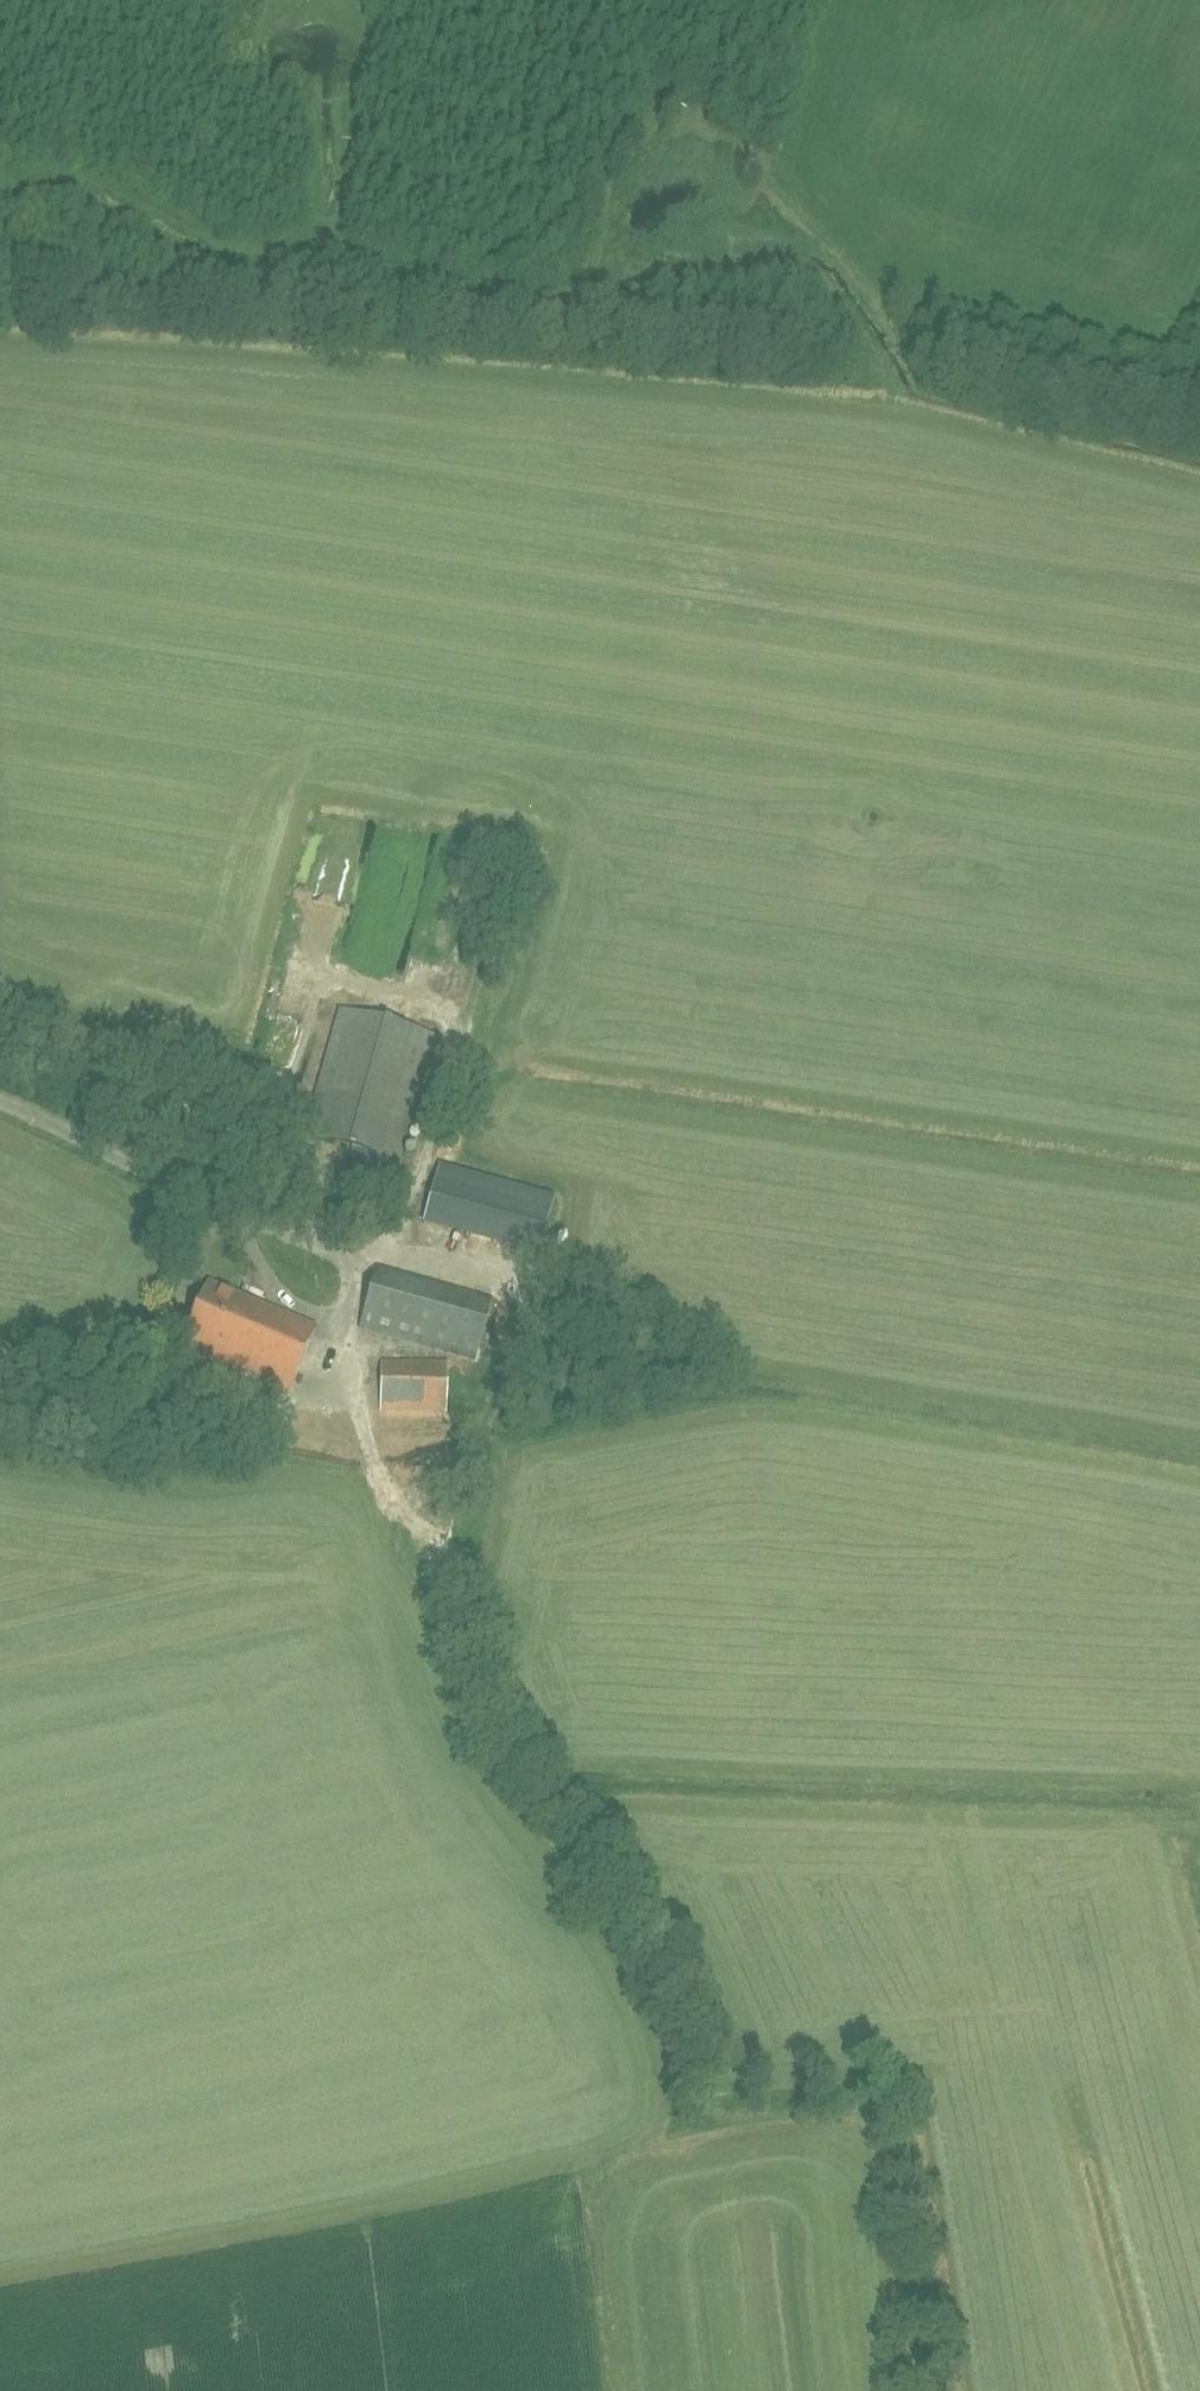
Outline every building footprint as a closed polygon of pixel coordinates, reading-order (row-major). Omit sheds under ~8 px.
[(386,1212),(436,1040),(340,1012),(304,1136),(353,1150),(339,1199),(386,1212)] [(102,1106),(104,1099),(97,1097),(95,1104),(102,1106)] [(558,1201),(439,1167),(423,1223),(542,1257),(558,1201)] [(474,1363),(494,1304),(377,1270),(360,1330),(474,1363)] [(288,1395),(316,1330),(210,1285),(197,1314),(193,1316),(189,1326),(190,1331),(182,1351),(288,1395)] [(444,1413),(445,1363),(381,1362),(380,1412),(444,1413)]
